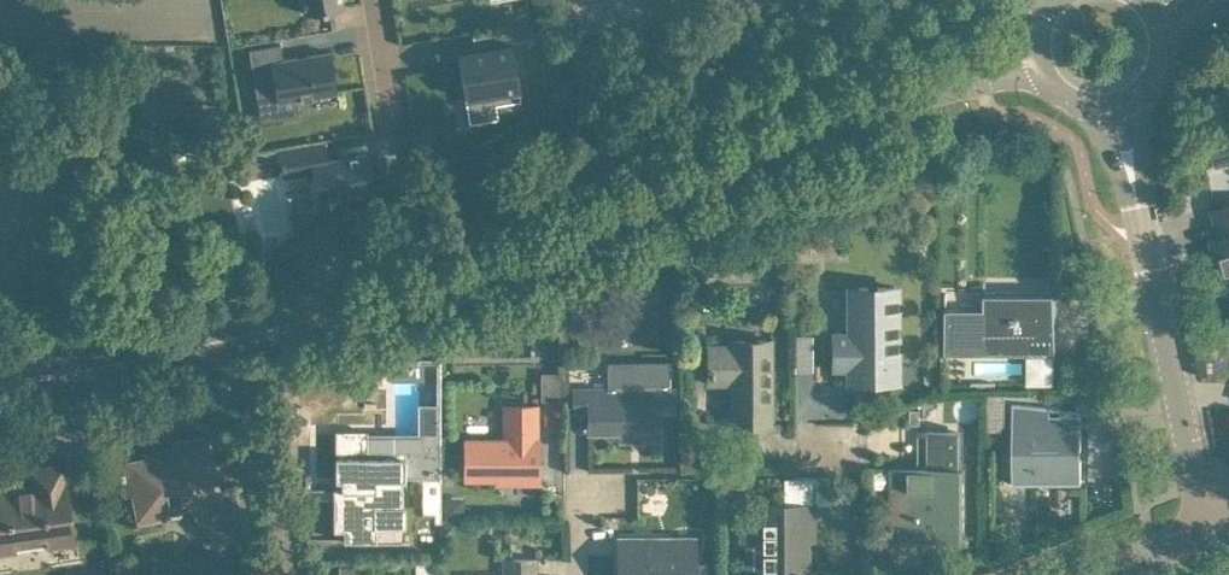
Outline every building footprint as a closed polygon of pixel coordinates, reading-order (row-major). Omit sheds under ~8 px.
[(304,12),(343,6),(342,0),(302,0),(304,12)] [(474,47),(457,50),(460,66),(459,66),(465,98),(469,97),(472,116),(492,113),(491,109),(492,109),(491,99),(508,97),(507,91),(518,89),(519,89),(511,40),(533,37),(530,21),(498,26),(501,42),(474,47)] [(280,42),(248,47),(256,94),(275,91),(277,100),(296,97),(336,90),(330,51),(282,58),(280,42)] [(275,149),(247,153),(248,163),(276,158),(276,157),(278,157),(280,169),(280,168),(281,174),(280,174),(281,175),(313,170),(317,197),(320,197),(322,209),(311,218),(315,223),(313,225),(317,230),(319,228),(323,232),(324,233),(351,211),(350,210),(339,196),(336,198),(335,194),(371,188),(370,185),(369,185),(366,165),(367,165),(365,152),(326,159),(324,144),(326,143),(325,141),(275,150),(275,149)] [(1213,210),(1221,237),(1212,240),(1218,262),(1220,261),(1228,291),(1228,205),(1213,210)] [(849,333),(833,333),(834,364),(850,364),(850,379),(864,379),(896,379),(896,286),(849,286),(849,333)] [(1054,293),(984,292),(984,309),(945,309),(945,353),(1054,353),(1054,293)] [(811,334),(794,334),(794,369),(812,369),(811,334)] [(730,345),(708,345),(708,382),(730,382),(730,423),(772,423),(771,399),(771,340),(730,340),(730,345)] [(658,409),(673,409),(673,386),(669,386),(668,357),(606,359),(607,385),(574,386),(574,410),(588,410),(589,429),(619,429),(619,439),(658,438),(658,409)] [(543,399),(543,428),(561,428),(561,371),(540,370),(540,399),(543,399)] [(1005,391),(987,391),(987,429),(1005,429),(1005,391)] [(1049,406),(1013,402),(1013,414),(1013,481),(1058,481),(1058,483),(1068,483),(1068,482),(1081,482),(1081,432),(1049,432),(1049,414),(1049,411),(1049,406)] [(505,438),(465,438),(465,478),(513,477),(513,481),(538,481),(537,439),(536,439),(536,405),(505,405),(505,438)] [(920,407),(911,407),(911,422),(920,422),(920,407)] [(959,468),(959,430),(928,430),(928,473),(895,473),(895,530),(938,529),(938,535),(962,535),(962,511),(962,468),(959,468)] [(363,432),(338,432),(338,456),(339,476),(339,485),(339,488),(344,488),(344,498),(339,497),(339,525),(344,525),(344,528),(344,542),(373,542),(373,528),(373,520),(398,520),(398,523),(400,523),(400,478),(403,478),(403,476),(400,476),(400,454),(363,454),(363,432)] [(175,450),(120,461),(126,492),(133,491),(139,522),(163,517),(162,512),(192,506),(215,544),(248,524),(233,500),(225,504),(220,496),(206,433),(173,440),(175,450)] [(438,452),(422,452),(422,476),(422,483),(425,483),(425,496),(422,496),(422,505),(439,505),(438,452)] [(0,489),(0,551),(73,541),(62,465),(31,469),(33,484),(0,489)] [(758,527),(740,527),(740,540),(745,540),(758,540),(758,551),(756,551),(756,567),(756,568),(758,568),(758,570),(792,570),(792,571),(797,571),(797,570),(806,570),(806,541),(806,522),(813,522),(812,503),(830,503),(830,476),(786,476),(786,500),(786,503),(758,503),(758,527)] [(658,538),(617,538),(618,574),(695,574),(695,552),(658,552),(658,538)] [(416,558),(416,574),(433,574),(433,558),(416,558)] [(467,573),(467,574),(535,574),(535,558),(504,558),(504,573),(467,573)]
